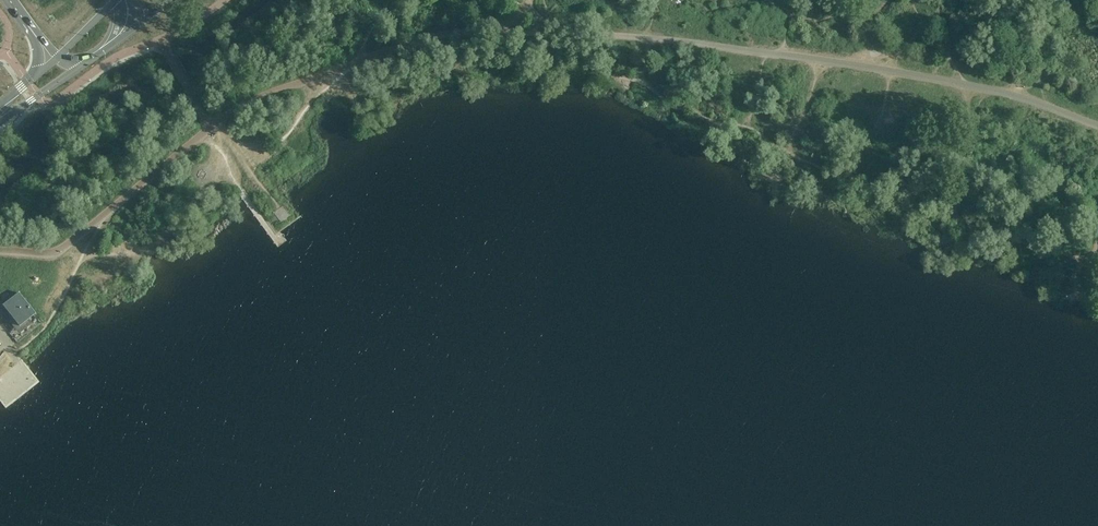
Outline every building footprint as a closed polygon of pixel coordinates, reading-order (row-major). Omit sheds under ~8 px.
[(36,315),(18,293),(5,304),(3,306),(19,327),(35,315),(36,315)]
